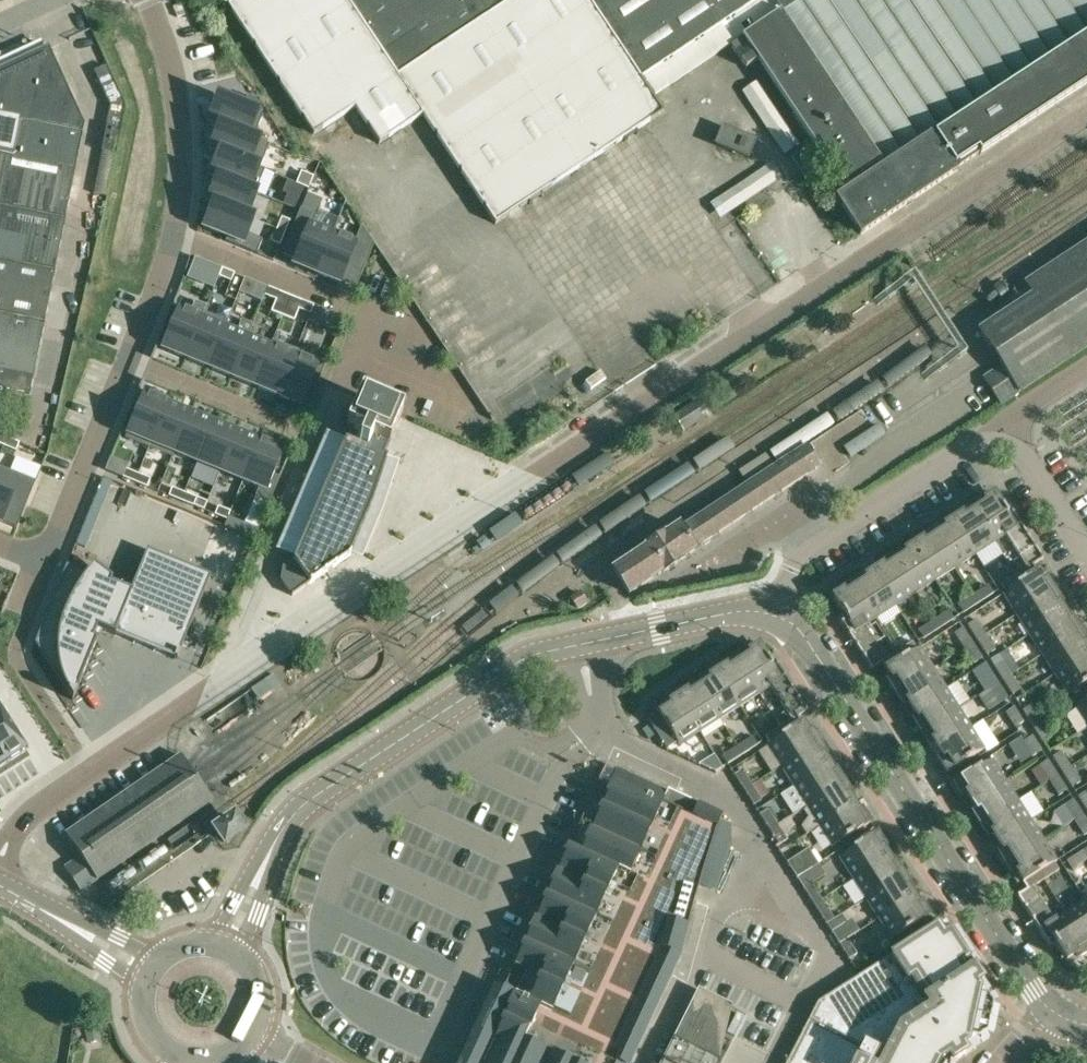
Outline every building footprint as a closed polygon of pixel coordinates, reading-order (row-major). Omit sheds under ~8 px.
[(228,6),(314,135),(355,107),(380,143),(423,115),(496,224),(663,111),(641,78),(758,0),(236,0),(228,6)] [(784,9),(781,12),(781,11),(743,36),(743,37),(731,45),(747,69),(759,61),(821,154),(802,166),(811,180),(830,168),(846,193),(837,199),(860,234),(958,169),(957,168),(979,154),(981,156),(1086,86),(1086,0),(778,0),(784,9)] [(0,69),(0,205),(65,218),(83,125),(48,47),(0,69)] [(109,74),(97,80),(109,106),(105,126),(106,126),(117,128),(119,128),(123,105),(109,74)] [(217,97),(207,122),(218,126),(253,139),(263,115),(261,115),(262,110),(255,99),(248,96),(244,108),(217,97)] [(218,126),(209,149),(218,153),(260,168),(269,145),(253,139),(218,126)] [(755,141),(722,128),(716,144),(748,158),(755,141)] [(218,153),(209,176),(216,179),(255,193),(264,170),(260,168),(218,153)] [(301,172),(296,184),(304,187),(308,189),(313,177),(301,172)] [(216,179),(206,202),(212,204),(248,217),(257,194),(255,193),(216,179)] [(293,182),(287,197),(298,201),(304,187),(296,184),(293,182)] [(212,204),(203,227),(228,238),(226,242),(256,254),(262,240),(248,234),(254,219),(248,217),(212,204)] [(30,395),(65,218),(0,205),(0,389),(30,395)] [(333,233),(311,224),(315,215),(300,209),(289,236),(302,241),(292,264),(316,274),(333,233)] [(289,223),(281,219),(277,230),(285,233),(289,223)] [(347,268),(362,274),(374,244),(363,228),(360,227),(354,242),(333,233),(316,274),(340,284),(347,268)] [(277,230),(272,241),(281,244),(285,233),(277,230)] [(1086,349),(1086,243),(1025,284),(1033,296),(978,332),(994,356),(1001,367),(998,370),(983,379),(1000,406),(1086,349)] [(209,263),(201,283),(214,288),(218,277),(222,268),(209,263)] [(222,268),(218,277),(231,282),(234,273),(222,268)] [(256,282),(250,297),(262,301),(264,295),(267,287),(268,287),(256,282)] [(280,292),(268,287),(264,295),(277,300),(280,292)] [(314,306),(301,301),(298,309),(310,314),(314,306)] [(169,329),(161,348),(185,358),(204,312),(206,307),(195,302),(191,313),(178,307),(177,310),(171,307),(163,327),(169,329)] [(311,314),(308,321),(321,327),(328,311),(314,306),(310,314),(311,314)] [(228,322),(204,312),(185,358),(209,368),(226,327),(228,322)] [(209,368),(231,377),(248,336),(226,327),(209,368)] [(253,386),(270,345),(248,336),(231,377),(253,386)] [(272,340),(270,345),(253,386),(277,396),(296,350),(272,340)] [(309,386),(315,388),(324,367),(318,365),(320,360),(296,350),(277,396),(301,405),(309,386)] [(133,417),(128,414),(121,430),(127,432),(125,439),(148,448),(167,402),(143,393),(133,417)] [(388,448),(403,411),(361,393),(346,429),(350,431),(346,441),(345,440),(294,561),(282,569),(281,580),(293,597),(349,558),(359,535),(388,459),(383,457),(387,447),(388,448)] [(710,414),(701,400),(677,415),(682,423),(686,429),(710,414)] [(190,412),(167,402),(148,448),(172,458),(190,412)] [(173,458),(174,453),(197,462),(213,421),(190,412),(172,458),(173,458)] [(197,462),(220,472),(236,431),(213,421),(197,462)] [(220,472),(243,481),(259,440),(236,431),(220,472)] [(7,438),(4,446),(16,451),(19,443),(7,438)] [(259,440),(243,481),(258,487),(254,498),(268,503),(279,477),(273,475),(283,450),(259,440)] [(681,527),(695,549),(821,466),(807,445),(693,519),(681,527)] [(0,467),(0,521),(16,528),(35,481),(0,467)] [(126,469),(123,477),(135,482),(138,474),(126,469)] [(150,479),(138,474),(135,482),(147,487),(150,479)] [(184,493),(172,488),(169,496),(181,501),(184,493)] [(181,501),(193,506),(196,498),(184,493),(181,501)] [(1023,583),(1039,572),(1035,566),(1045,559),(1014,512),(1012,508),(1006,511),(995,494),(987,500),(985,496),(972,504),(997,542),(1008,535),(1029,568),(1018,575),(1023,583)] [(962,516),(954,520),(977,555),(997,542),(972,504),(960,512),(962,516)] [(227,520),(230,512),(218,507),(214,515),(227,520)] [(977,555),(954,520),(947,525),(945,522),(932,530),(957,567),(977,555)] [(242,533),(254,538),(257,530),(245,525),(242,533)] [(696,550),(695,549),(681,527),(680,526),(666,535),(665,534),(647,546),(647,547),(661,568),(663,571),(664,572),(672,567),(682,560),(682,559),(696,550)] [(957,567),(932,530),(920,538),(922,541),(915,546),(937,580),(957,567)] [(937,580),(915,546),(907,551),(905,547),(893,555),(917,592),(937,580)] [(661,568),(647,547),(621,564),(614,569),(630,593),(663,571),(661,568)] [(73,700),(98,639),(93,637),(97,628),(139,645),(176,660),(179,653),(210,576),(147,550),(130,591),(111,583),(113,579),(94,564),(87,573),(66,565),(35,643),(73,700)] [(882,566),(875,571),(897,605),(917,592),(893,555),(880,563),(882,566)] [(897,605),(875,571),(868,576),(865,572),(853,580),(877,618),(897,605)] [(1023,583),(1008,592),(1005,594),(1018,615),(1056,591),(1048,579),(1044,581),(1039,572),(1023,583)] [(1023,583),(1018,575),(1003,585),(1008,592),(1023,583)] [(877,618),(853,580),(840,588),(843,592),(834,597),(845,614),(840,617),(842,621),(872,669),(882,662),(887,669),(903,659),(899,651),(887,658),(866,625),(877,618)] [(990,585),(975,595),(980,603),(995,594),(990,585)] [(1056,591),(1018,615),(1031,635),(1065,613),(1060,606),(1063,603),(1056,591)] [(572,611),(584,605),(578,593),(566,600),(572,611)] [(980,603),(975,595),(959,605),(965,613),(980,603)] [(950,611),(935,620),(940,629),(955,619),(950,611)] [(1070,620),(1065,613),(1031,635),(1043,655),(1081,631),(1073,618),(1070,620)] [(979,640),(987,635),(977,619),(969,625),(979,640)] [(940,629),(935,620),(920,630),(925,638),(940,629)] [(965,648),(974,643),(964,628),(956,633),(965,648)] [(1043,655),(1056,675),(1086,655),(1086,648),(1085,645),(1086,644),(1086,640),(1081,631),(1043,655)] [(987,635),(979,640),(988,655),(997,650),(987,635)] [(903,659),(918,649),(914,642),(899,651),(903,659)] [(974,643),(965,648),(975,664),(983,658),(974,643)] [(771,743),(803,723),(798,716),(808,710),(778,662),(775,658),(770,662),(759,645),(751,650),(748,647),(736,655),(760,693),(771,686),(792,719),(766,736),(771,743)] [(921,647),(918,649),(903,659),(887,669),(892,678),(889,680),(897,692),(934,668),(921,647)] [(760,693),(736,655),(723,663),(726,666),(718,671),(740,705),(760,693)] [(1056,675),(1069,696),(1086,684),(1086,655),(1056,675)] [(1004,680),(1012,675),(1003,659),(994,665),(1004,680)] [(947,688),(934,668),(897,692),(905,705),(908,702),(913,710),(947,688)] [(991,688),(999,683),(989,668),(981,673),(991,688)] [(708,672),(696,680),(720,718),(740,705),(718,671),(711,676),(708,672)] [(1012,675),(1004,680),(1014,695),(1022,690),(1012,675)] [(686,691),(678,696),(700,731),(720,718),(696,680),(684,688),(686,691)] [(1009,698),(999,683),(991,688),(1000,703),(1009,698)] [(960,708),(947,688),(913,710),(918,718),(914,720),(922,732),(960,708)] [(700,731),(678,696),(671,701),(669,698),(655,706),(659,711),(647,719),(667,748),(678,741),(679,744),(700,731)] [(1076,707),(1086,723),(1086,700),(1076,707)] [(1033,726),(1042,721),(1032,705),(1024,711),(1033,726)] [(1024,722),(1015,707),(1007,713),(1016,728),(1024,722)] [(27,748),(15,730),(3,712),(0,708),(0,766),(27,748)] [(960,708),(922,732),(930,744),(934,742),(938,750),(972,728),(960,708)] [(1042,721),(1033,726),(1043,741),(1051,736),(1042,721)] [(803,723),(771,743),(769,745),(782,765),(819,742),(812,729),(808,731),(803,723)] [(972,728),(938,750),(943,757),(940,759),(948,773),(986,749),(972,728)] [(737,746),(742,754),(757,744),(752,736),(737,746)] [(1043,751),(1033,736),(1025,741),(1034,756),(1043,751)] [(827,754),(819,742),(782,765),(795,785),(829,764),(824,756),(827,754)] [(742,754),(737,746),(722,755),(727,763),(742,754)] [(1063,772),(1071,767),(1062,752),(1053,757),(1063,772)] [(97,881),(101,878),(212,801),(204,788),(198,779),(191,769),(181,756),(66,835),(81,857),(65,868),(80,891),(97,881)] [(972,803),(1006,781),(993,760),(955,784),(964,797),(967,795),(972,803)] [(1050,781),(1058,775),(1048,760),(1040,765),(1050,781)] [(483,1062),(630,1062),(679,955),(680,954),(701,886),(710,855),(722,815),(719,813),(716,812),(699,804),(667,789),(667,791),(619,769),(618,769),(606,763),(597,783),(598,783),(569,845),(502,991),(502,992),(492,1013),(503,1018),(483,1062)] [(829,764),(795,785),(807,805),(845,781),(837,769),(833,771),(829,764)] [(1081,782),(1071,767),(1063,772),(1073,787),(1081,782)] [(744,789),(753,784),(743,769),(735,774),(744,789)] [(1058,775),(1050,781),(1060,796),(1068,791),(1058,775)] [(853,794),(845,781),(807,805),(820,825),(854,803),(849,796),(853,794)] [(1006,781),(972,803),(977,810),(973,812),(981,825),(1019,801),(1006,781)] [(753,784),(744,789),(754,805),(762,799),(753,784)] [(1086,792),(1079,797),(1086,810),(1086,792)] [(1075,820),(1084,815),(1074,800),(1066,805),(1075,820)] [(1031,821),(1019,801),(981,825),(989,837),(993,835),(997,842),(1031,821)] [(859,811),(854,803),(820,825),(833,846),(871,822),(862,809),(859,811)] [(770,829),(778,824),(768,809),(760,814),(770,829)] [(1084,815),(1075,820),(1085,836),(1086,834),(1086,820),(1084,815)] [(241,830),(234,819),(217,830),(225,841),(241,830)] [(1044,840),(1031,821),(997,842),(1002,850),(999,852),(1007,864),(1044,840)] [(788,839),(778,824),(770,829),(779,844),(788,839)] [(854,878),(888,856),(883,849),(886,846),(878,833),(840,857),(854,878)] [(709,885),(725,888),(734,843),(718,839),(709,885)] [(1057,861),(1044,840),(1007,864),(1014,877),(1018,875),(1023,883),(1039,873),(1055,863),(1057,861)] [(1082,852),(1067,862),(1072,870),(1086,861),(1086,860),(1082,852)] [(805,872),(795,856),(786,862),(796,877),(805,872)] [(888,856),(854,878),(866,898),(904,874),(896,861),(893,864),(888,856)] [(1059,871),(1055,863),(1039,873),(1044,880),(1059,871)] [(1023,883),(1027,890),(1018,896),(1048,943),(1050,947),(1056,944),(1067,961),(1075,956),(1077,959),(1086,953),(1086,947),(1065,914),(1054,921),(1033,887),(1044,880),(1039,873),(1023,883)] [(904,874),(866,898),(879,918),(913,896),(908,888),(912,886),(904,874)] [(814,903),(822,898),(812,883),(804,888),(814,903)] [(918,903),(913,896),(879,918),(892,939),(930,914),(921,901),(918,903)] [(822,898),(814,903),(823,919),(832,913),(822,898)] [(1065,914),(1086,947),(1086,904),(1085,901),(1065,914)] [(847,921),(842,913),(826,924),(831,931),(847,921)] [(855,978),(977,1041),(986,1036),(992,1007),(987,999),(988,991),(944,922),(892,955),(876,965),(855,978)] [(857,953),(847,938),(839,943),(848,959),(857,953)] [(855,978),(818,1002),(817,1003),(932,1062),(953,1062),(975,1049),(977,1041),(855,978)] [(817,1003),(801,1035),(855,1062),(932,1062),(817,1003)] [(801,1035),(786,1062),(855,1062),(801,1035)] [(719,1059),(674,1037),(673,1036),(660,1062),(718,1062),(719,1059)]
